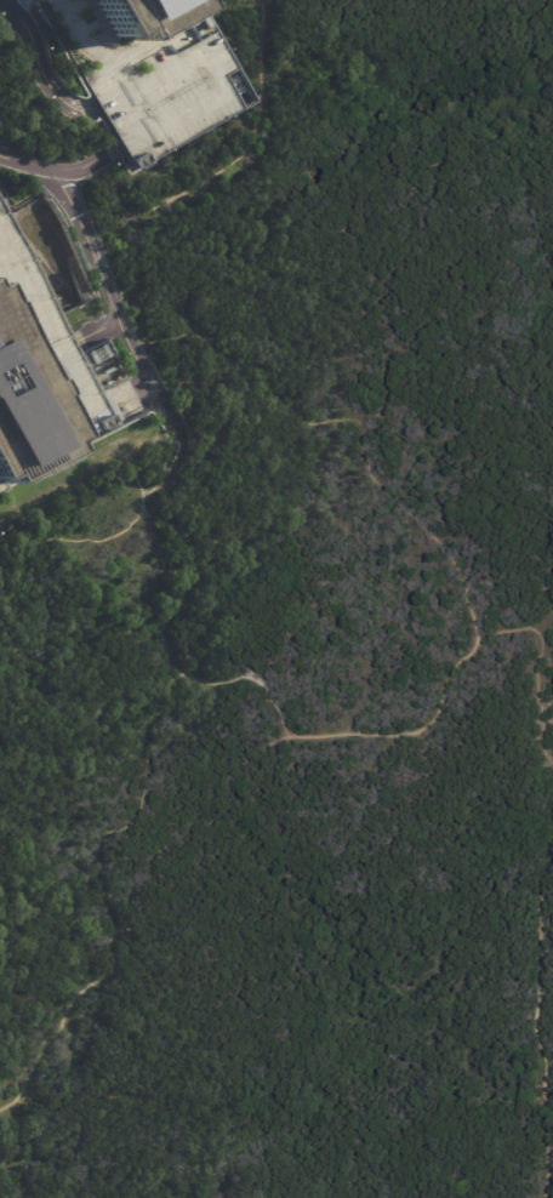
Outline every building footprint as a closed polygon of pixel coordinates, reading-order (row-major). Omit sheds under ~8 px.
[(69,46),(85,59),(91,67),(78,74),(93,105),(115,149),(124,165),(244,98),(190,1),(106,50),(78,0),(43,0),(69,46)] [(97,30),(106,25),(112,35),(170,2),(168,0),(80,0),(97,30)] [(104,430),(0,487),(0,208),(2,212),(102,393),(107,390),(122,421),(115,424),(116,427),(104,433),(104,430)] [(115,359),(106,340),(82,351),(91,370),(115,359)]
